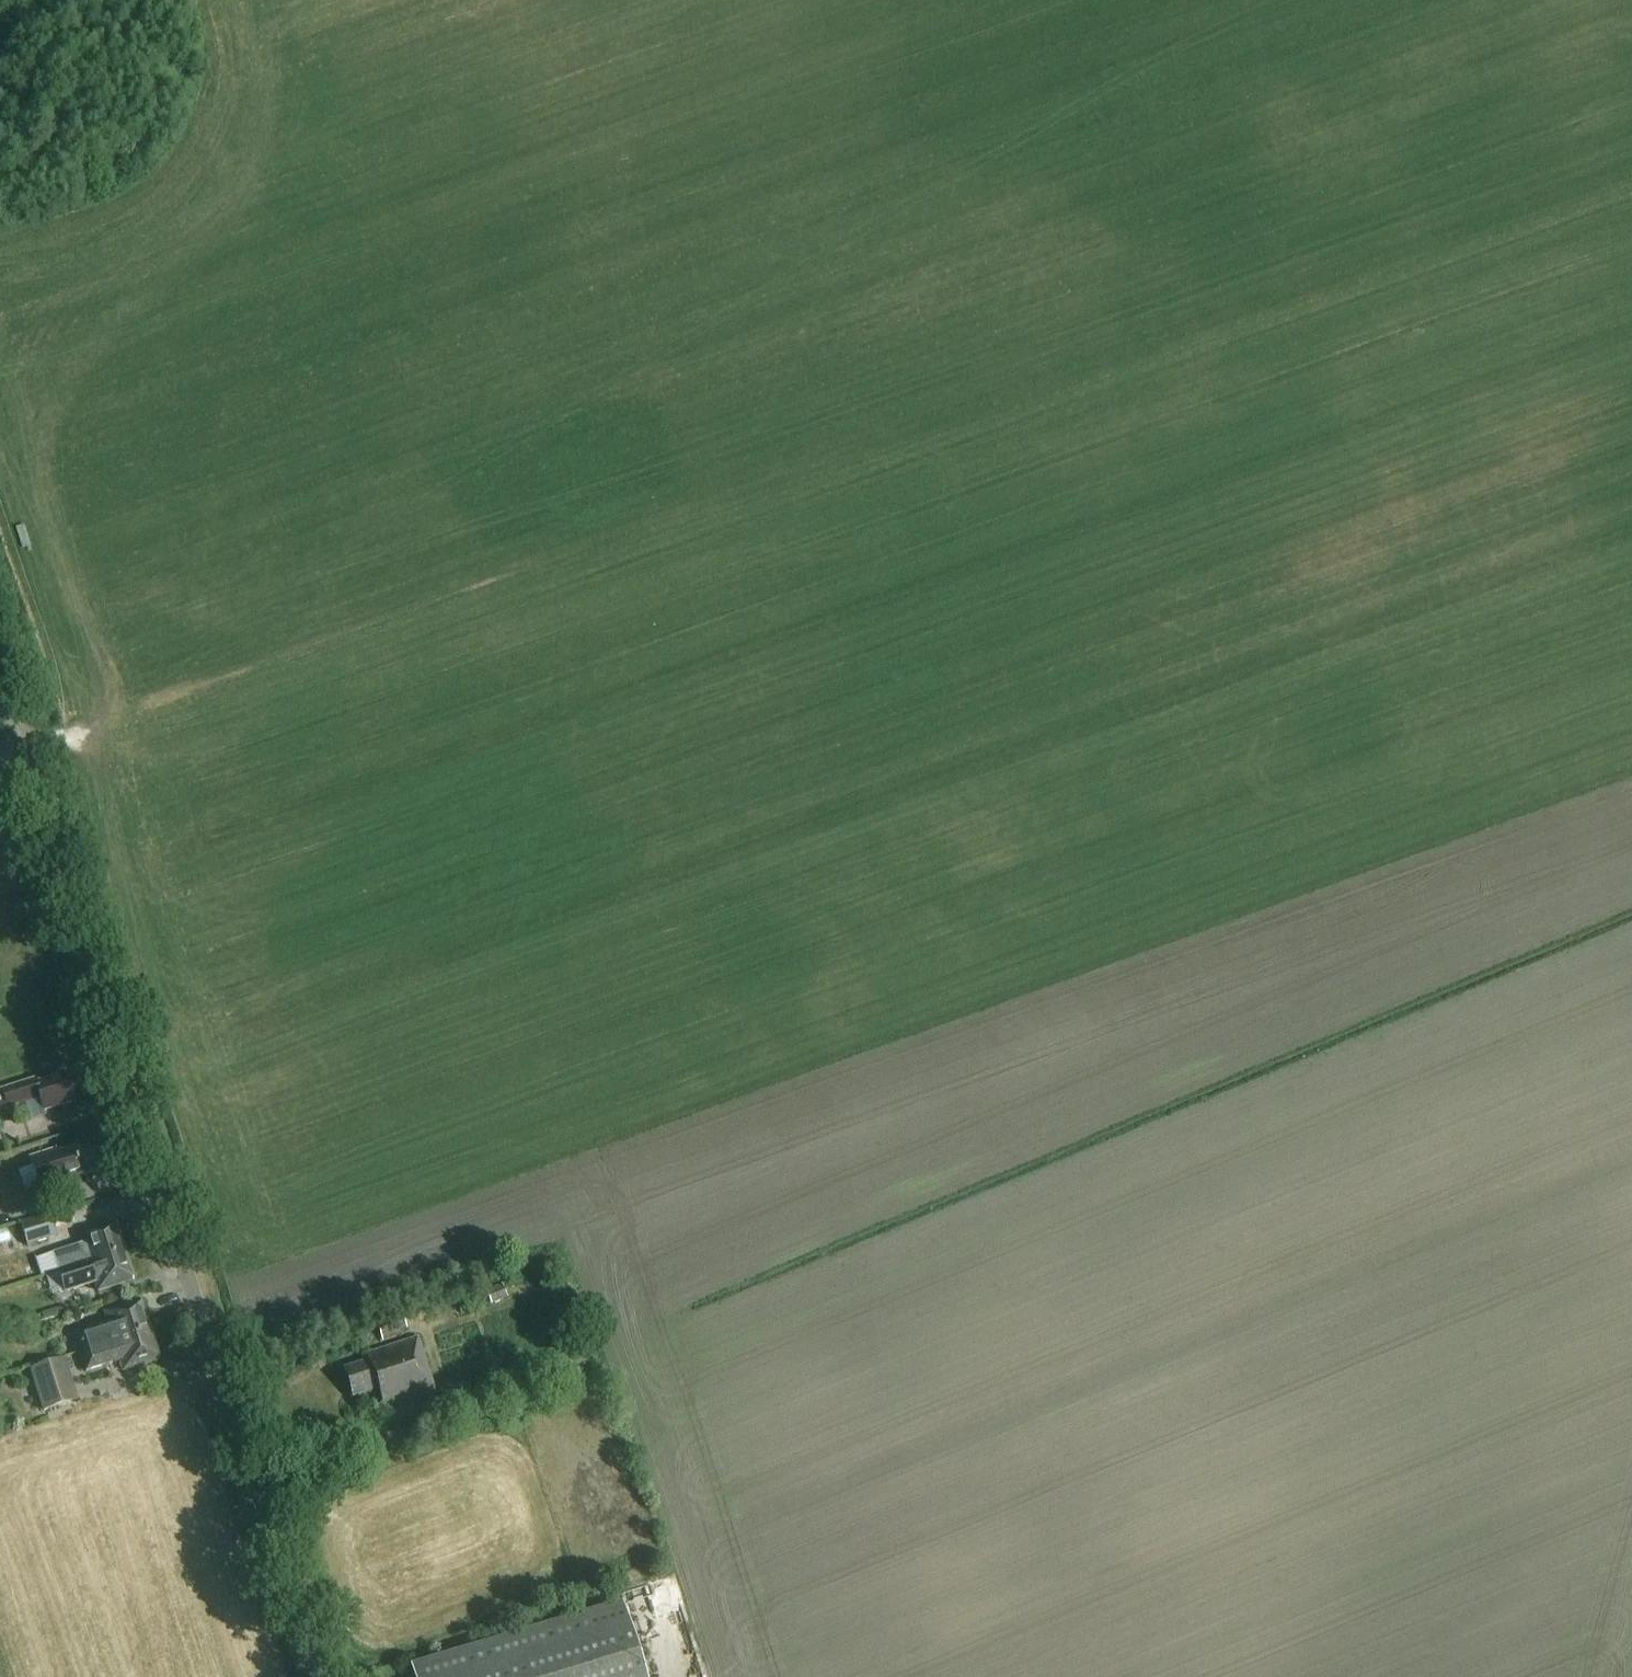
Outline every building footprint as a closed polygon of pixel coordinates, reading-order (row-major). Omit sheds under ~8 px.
[(70,1074),(36,1084),(35,1080),(0,1090),(0,1109),(41,1097),(45,1111),(78,1101),(70,1074)] [(30,1158),(39,1188),(98,1171),(90,1144),(57,1153),(56,1150),(30,1158)] [(20,1224),(27,1247),(58,1238),(51,1215),(20,1224)] [(58,1271),(124,1251),(116,1222),(80,1233),(83,1244),(70,1248),(53,1253),(58,1271)] [(58,1271),(64,1291),(95,1282),(97,1292),(133,1281),(124,1251),(58,1271)] [(487,1293),(492,1305),(508,1299),(503,1286),(487,1293)] [(75,1333),(81,1352),(149,1331),(140,1301),(105,1312),(108,1323),(75,1333)] [(379,1326),(382,1337),(406,1329),(402,1319),(379,1326)] [(149,1331),(81,1352),(86,1371),(119,1361),(123,1371),(158,1360),(149,1331)] [(345,1370),(353,1397),(379,1389),(385,1407),(437,1391),(420,1339),(367,1356),(369,1362),(345,1370)] [(29,1368),(43,1412),(78,1401),(64,1357),(29,1368)] [(414,1676),(645,1676),(623,1604),(412,1668),(414,1676)]
